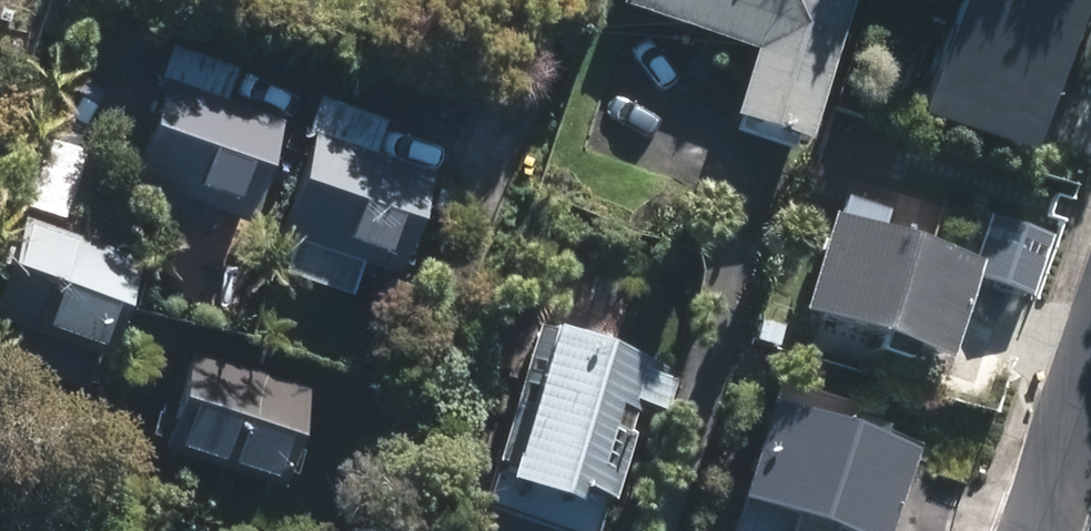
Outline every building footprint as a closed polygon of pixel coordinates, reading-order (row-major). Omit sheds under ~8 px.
[(765,41),(742,112),(800,131),(843,0),(641,0),(765,41)] [(937,107),(1028,140),(1079,0),(976,0),(937,107)] [(273,127),(172,92),(141,181),(241,216),(273,127)] [(425,181),(317,145),(287,232),(395,269),(425,181)] [(966,277),(837,231),(808,311),(937,357),(966,277)] [(129,274),(38,245),(12,323),(102,353),(129,274)] [(639,377),(549,348),(501,494),(592,523),(639,377)] [(196,374),(174,436),(273,470),(295,408),(196,374)] [(771,419),(741,507),(813,530),(876,530),(900,463),(771,419)]
